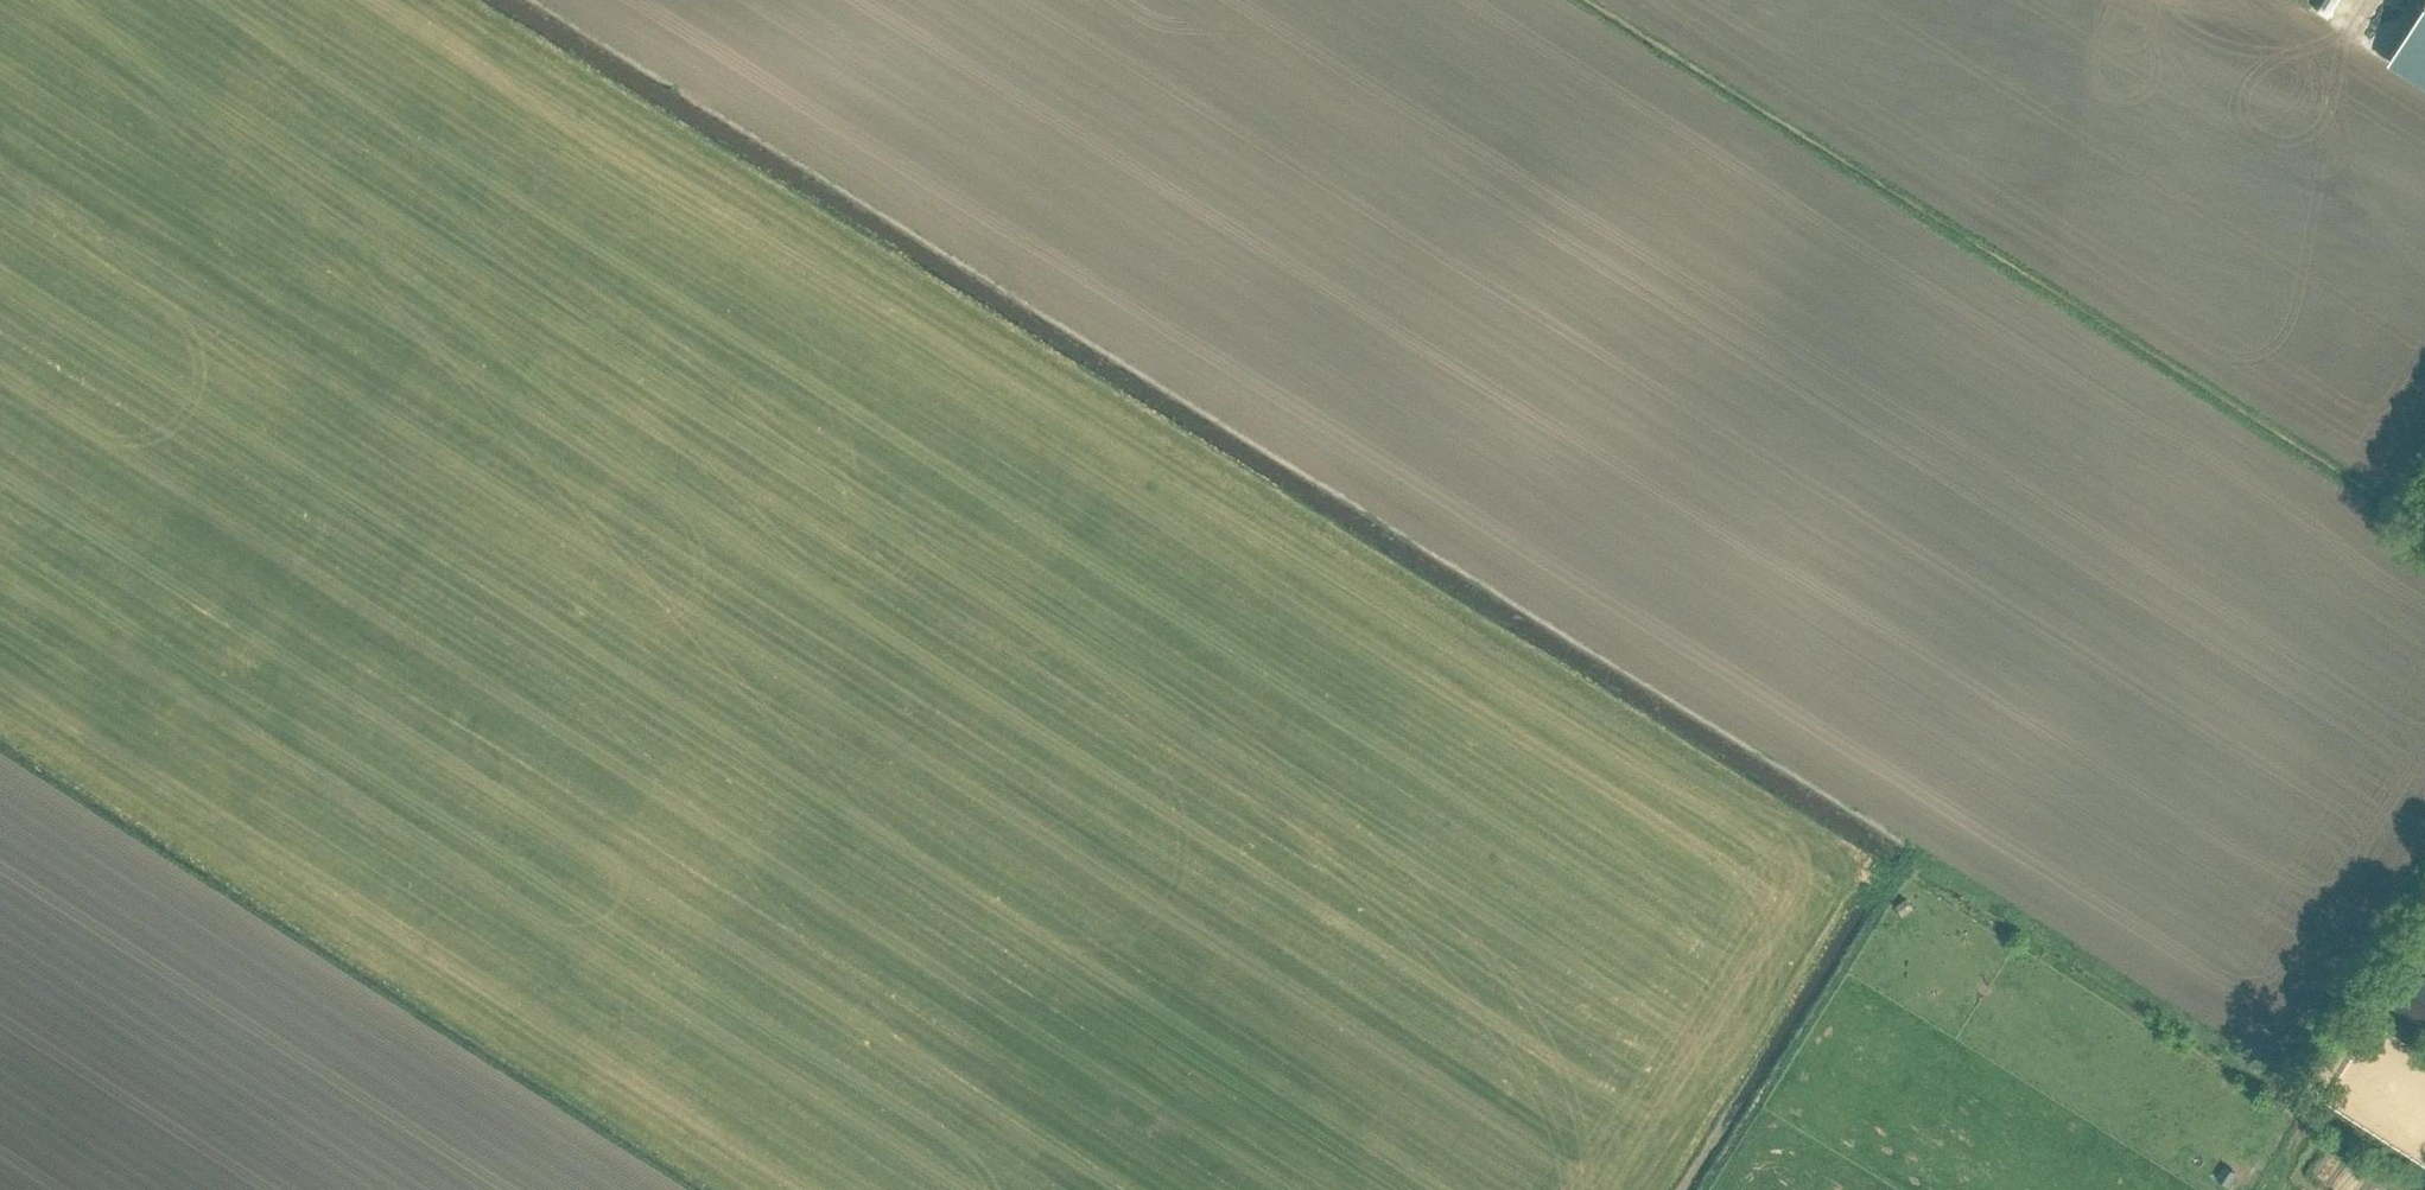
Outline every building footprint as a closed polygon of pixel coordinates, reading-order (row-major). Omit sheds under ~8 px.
[(2391,58),(2424,79),(2424,3),(2391,58)] [(2370,992),(2424,1026),(2424,976),(2393,956),(2370,992)]
